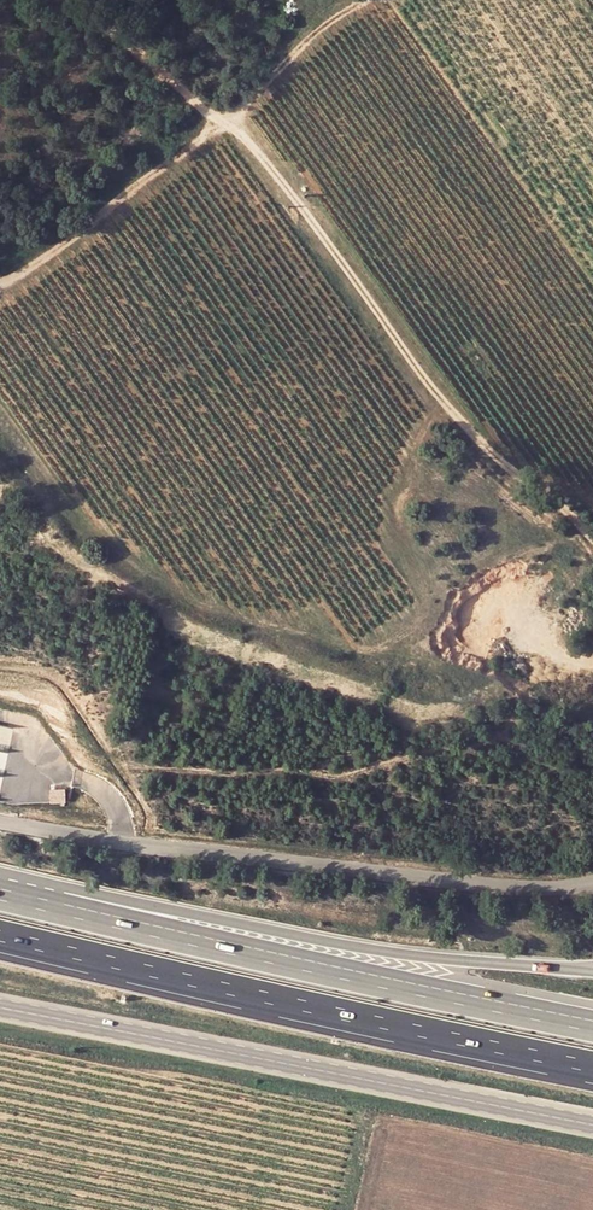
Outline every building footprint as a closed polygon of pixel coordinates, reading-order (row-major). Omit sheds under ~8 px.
[(51,788),(51,801),(65,801),(65,788),(51,788)]
